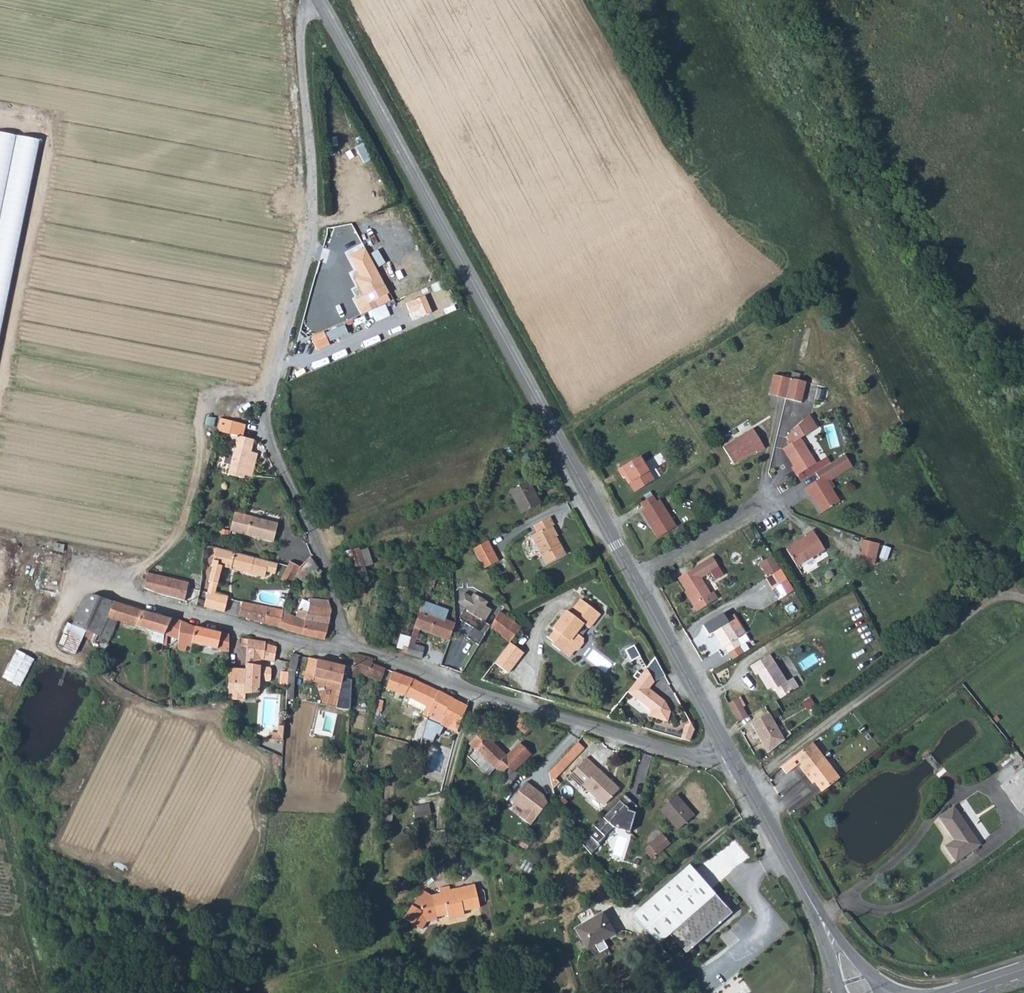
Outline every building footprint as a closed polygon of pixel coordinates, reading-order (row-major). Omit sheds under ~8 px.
[(325,119),(343,114),(341,105),(323,111),(325,119)] [(38,139),(0,132),(0,331),(38,139)] [(366,247),(350,255),(361,278),(356,280),(364,297),(354,302),(361,316),(379,308),(376,302),(390,295),(366,247)] [(333,295),(336,277),(321,275),(318,292),(333,295)] [(425,297),(406,305),(412,322),(432,314),(425,297)] [(323,338),(315,341),(317,347),(344,336),(339,324),(320,331),(323,338)] [(832,348),(832,334),(813,334),(813,341),(823,341),(823,347),(832,348)] [(792,381),(787,402),(802,405),(807,385),(792,381)] [(813,416),(784,431),(790,443),(783,447),(798,474),(818,462),(803,436),(819,427),(813,416)] [(229,433),(243,437),(246,424),(220,418),(217,431),(229,433)] [(754,430),(724,449),(734,467),(756,452),(758,454),(765,450),(754,430)] [(227,477),(242,480),(243,477),(250,452),(253,439),(243,437),(229,433),(225,452),(232,453),(227,477)] [(490,455),(489,458),(491,462),(510,454),(507,448),(490,455)] [(250,452),(243,477),(250,477),(256,454),(250,452)] [(819,482),(804,491),(809,499),(812,498),(822,515),(839,504),(831,491),(825,481),(850,466),(844,456),(815,474),(819,482)] [(639,457),(617,471),(622,478),(627,474),(632,482),(628,484),(634,493),(653,481),(639,457)] [(852,469),(850,466),(825,481),(831,491),(835,489),(830,482),(852,469)] [(526,484),(508,492),(519,515),(538,506),(526,484)] [(654,497),(638,506),(642,514),(640,515),(651,530),(652,529),(659,538),(672,529),(654,497)] [(245,536),(273,543),(276,525),(233,515),(229,532),(245,536)] [(536,535),(529,538),(545,566),(564,556),(553,538),(551,539),(546,530),(552,527),(548,519),(532,527),(536,535)] [(203,527),(201,536),(206,536),(212,538),(214,530),(203,527)] [(652,529),(651,530),(649,531),(654,541),(659,538),(652,529)] [(807,540),(787,552),(797,569),(826,551),(813,532),(805,537),(807,540)] [(861,539),(859,560),(877,562),(880,541),(861,539)] [(487,543),(471,551),(483,570),(497,563),(487,543)] [(277,575),(280,564),(216,548),(211,567),(212,567),(208,583),(210,583),(219,585),(221,576),(223,575),(225,568),(233,570),(234,565),(238,566),(237,569),(267,577),(268,572),(277,575)] [(365,568),(359,552),(357,548),(343,553),(354,580),(367,576),(365,568)] [(367,549),(359,552),(365,568),(372,565),(367,549)] [(40,589),(58,592),(64,554),(46,551),(40,589)] [(311,559),(298,579),(303,581),(308,582),(318,567),(311,559)] [(771,559),(762,564),(755,568),(763,581),(764,581),(770,577),(779,571),(771,559)] [(712,560),(679,580),(694,605),(692,606),(696,614),(719,600),(715,593),(711,595),(701,580),(719,570),(712,560)] [(302,568),(292,562),(289,567),(282,580),(294,585),(302,568)] [(234,565),(233,570),(266,578),(267,577),(237,569),(238,566),(234,565)] [(664,572),(667,576),(675,571),(672,567),(664,572)] [(770,577),(764,581),(771,591),(786,582),(779,571),(770,577)] [(148,575),(144,589),(156,594),(187,602),(189,590),(190,584),(148,575)] [(426,579),(423,591),(431,593),(434,581),(426,579)] [(771,591),(778,602),(792,592),(786,582),(771,591)] [(219,585),(210,583),(207,593),(217,595),(219,585)] [(207,593),(200,591),(199,592),(196,605),(223,613),(227,598),(217,595),(207,593)] [(464,592),(457,603),(466,608),(465,610),(485,622),(492,611),(486,608),(489,603),(473,594),(471,597),(464,592)] [(81,605),(71,626),(83,631),(98,637),(97,640),(107,644),(118,621),(152,633),(150,640),(162,645),(163,640),(170,619),(94,596),(86,599),(81,605)] [(294,615),(290,632),(324,641),(331,611),(329,603),(310,597),(308,600),(301,597),(294,615)] [(600,612),(581,598),(571,613),(567,611),(555,628),(557,630),(554,635),(555,636),(552,640),(555,642),(554,645),(562,651),(563,650),(571,649),(575,651),(576,650),(579,649),(584,642),(584,639),(585,637),(577,632),(583,622),(590,627),(600,612)] [(422,600),(415,628),(420,629),(450,640),(456,623),(445,619),(447,610),(434,606),(422,600)] [(282,613),(241,603),(238,617),(278,629),(282,613)] [(282,613),(278,629),(290,632),(294,615),(282,611),(282,613)] [(499,612),(489,629),(509,643),(519,627),(499,612)] [(725,650),(728,656),(739,649),(741,648),(738,642),(740,641),(723,615),(703,627),(709,636),(713,634),(723,650),(725,650)] [(170,619),(163,640),(170,641),(170,637),(178,639),(178,650),(192,656),(192,643),(229,653),(229,636),(199,628),(171,617),(170,619)] [(415,628),(410,645),(415,646),(420,629),(415,628)] [(245,700),(245,693),(259,692),(259,680),(266,681),(269,678),(269,671),(265,667),(260,667),(261,660),(272,662),(275,648),(242,639),(242,646),(247,646),(246,669),(229,668),(228,695),(228,699),(245,700)] [(509,643),(494,664),(509,674),(523,653),(509,643)] [(409,649),(407,656),(421,661),(424,649),(415,646),(410,645),(409,649)] [(635,645),(627,649),(632,659),(640,655),(635,645)] [(563,650),(562,651),(570,657),(575,651),(571,649),(563,650)] [(739,649),(728,656),(733,662),(743,655),(739,649)] [(16,650),(2,677),(20,687),(34,660),(16,650)] [(287,664),(285,699),(293,700),(295,676),(298,657),(290,654),(287,664)] [(109,656),(103,668),(109,671),(115,659),(109,656)] [(351,669),(351,674),(358,676),(379,683),(382,669),(370,666),(370,661),(353,656),(351,669)] [(770,657),(751,669),(756,677),(759,675),(768,690),(771,689),(773,693),(776,692),(781,700),(798,690),(786,670),(782,673),(770,657)] [(344,668),(309,660),(305,681),(340,690),(337,708),(350,710),(350,686),(350,681),(342,680),(344,668)] [(647,669),(629,693),(650,711),(649,718),(668,723),(671,712),(665,701),(650,689),(655,683),(647,669)] [(421,714),(428,718),(432,705),(438,694),(389,671),(382,688),(403,697),(399,707),(405,710),(409,705),(422,711),(421,714)] [(425,727),(423,734),(429,735),(431,726),(430,725),(431,721),(441,725),(440,727),(456,734),(459,723),(464,712),(466,707),(438,694),(432,705),(428,718),(426,724),(425,727)] [(810,696),(803,701),(809,710),(816,705),(810,696)] [(736,701),(728,706),(737,724),(746,719),(736,701)] [(751,721),(764,751),(785,742),(772,712),(751,721)] [(521,720),(514,726),(523,735),(529,729),(521,720)] [(685,727),(680,740),(692,744),(696,731),(691,723),(685,727)] [(278,724),(277,731),(271,730),(270,739),(284,740),(286,724),(278,724)] [(531,755),(519,744),(508,756),(481,732),(469,745),(486,761),(479,768),(488,777),(495,769),(502,776),(508,770),(513,775),(531,755)] [(272,742),(271,754),(282,759),(282,758),(283,743),(272,742)] [(799,769),(805,777),(825,762),(811,744),(794,758),(801,768),(799,769)] [(563,757),(553,768),(560,775),(570,764),(563,757)] [(585,757),(576,766),(582,772),(589,766),(594,770),(597,768),(585,757)] [(825,762),(805,777),(812,786),(814,784),(821,794),(839,780),(825,762)] [(582,772),(576,766),(567,776),(578,787),(581,785),(601,804),(617,788),(597,768),(594,770),(589,766),(582,772)] [(999,786),(1017,812),(1023,807),(1023,768),(999,786)] [(526,783),(510,803),(523,812),(519,817),(532,827),(551,802),(526,783)] [(674,797),(659,809),(675,831),(691,818),(674,797)] [(579,841),(592,855),(597,850),(595,847),(615,826),(631,831),(636,812),(627,804),(622,799),(605,816),(579,841)] [(425,805),(411,807),(413,816),(429,814),(428,805),(425,805)] [(953,809),(940,819),(955,841),(945,849),(953,862),(977,845),(953,809)] [(659,835),(645,846),(653,856),(667,845),(659,835)] [(653,856),(645,846),(640,850),(648,860),(653,856)] [(518,868),(530,876),(537,865),(524,859),(518,868)] [(632,917),(656,944),(667,935),(677,944),(686,953),(730,913),(688,866),(632,917)] [(620,884),(629,895),(635,891),(625,880),(620,884)] [(404,881),(391,883),(393,890),(406,887),(404,881)] [(437,892),(430,894),(431,902),(434,914),(445,912),(445,915),(446,917),(461,913),(461,911),(477,907),(471,884),(452,888),(453,891),(449,892),(447,886),(436,889),(437,892)] [(400,916),(410,923),(423,903),(431,902),(430,894),(425,894),(418,889),(400,916)] [(407,891),(393,894),(394,900),(407,898),(407,891)] [(423,903),(410,923),(418,929),(424,919),(434,917),(434,914),(431,902),(423,903)] [(601,913),(573,928),(589,956),(603,947),(599,939),(603,937),(604,938),(613,933),(601,913)] [(667,935),(656,944),(666,955),(677,944),(667,935)]
